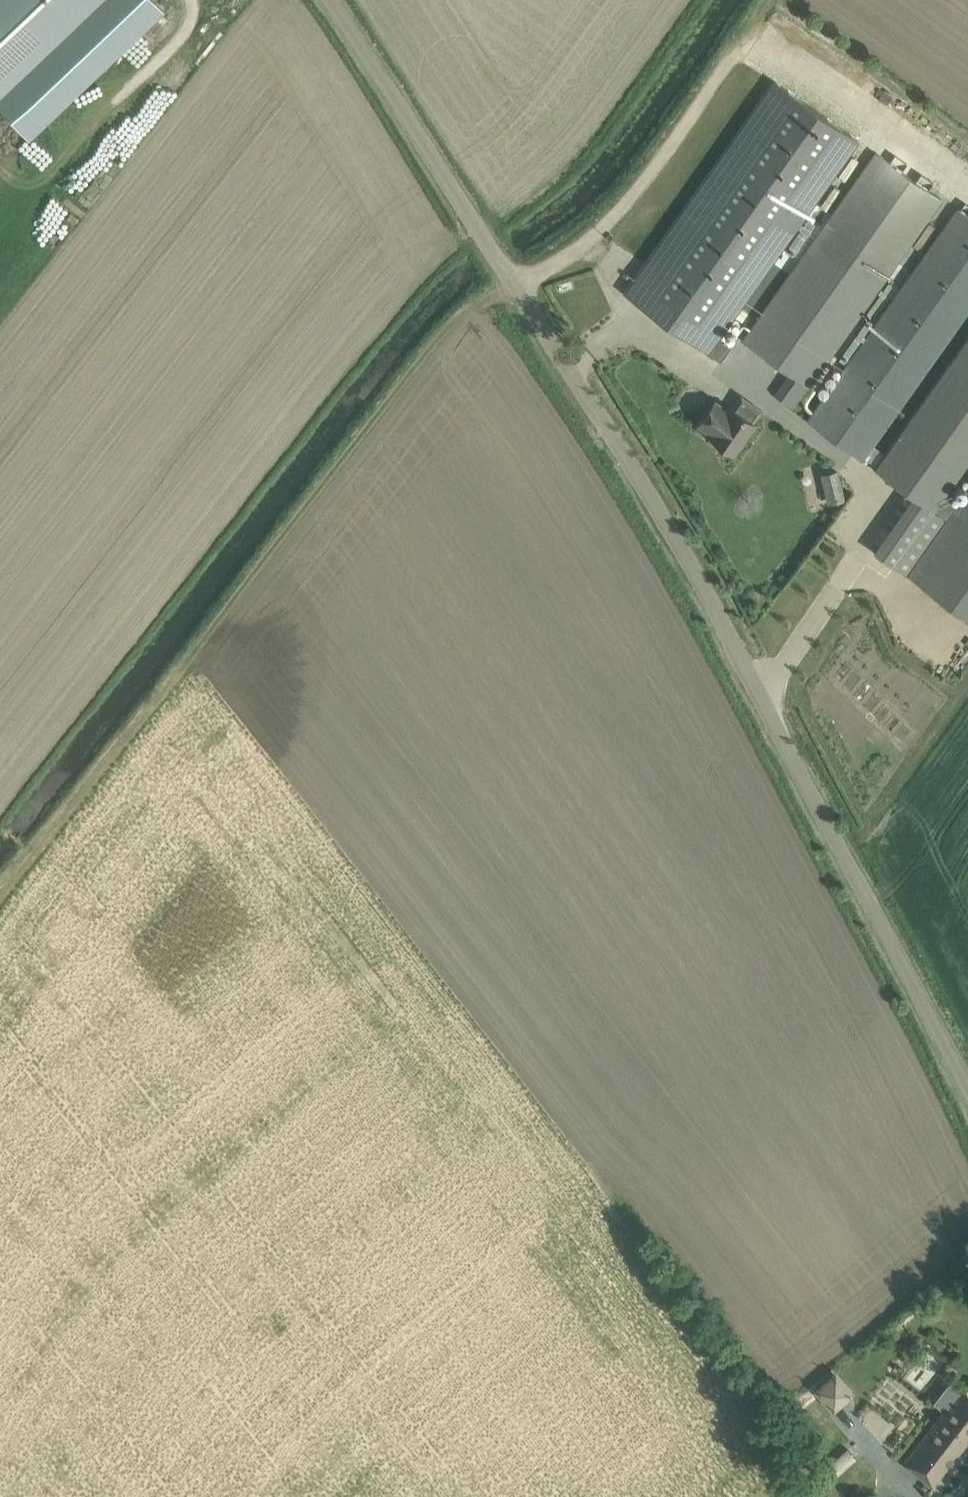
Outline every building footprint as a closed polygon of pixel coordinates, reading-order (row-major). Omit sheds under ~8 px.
[(73,20),(95,0),(0,0),(0,90),(73,20)] [(775,80),(625,293),(707,351),(721,360),(731,346),(716,337),(857,138),(775,80)] [(746,340),(811,386),(885,281),(941,197),(877,152),(820,235),(746,340)] [(862,458),(967,309),(967,214),(959,207),(808,420),(862,458)] [(933,509),(943,495),(967,461),(967,337),(875,467),(933,509)] [(763,408),(742,393),(734,406),(731,404),(729,407),(716,398),(698,424),(711,433),(710,435),(734,452),(756,422),(754,421),(763,408)] [(824,473),(831,500),(844,497),(837,470),(824,473)] [(908,574),(967,617),(967,490),(957,505),(943,495),(933,509),(947,518),(908,574)] [(842,1369),(818,1386),(835,1409),(858,1391),(842,1369)] [(936,1399),(951,1378),(940,1370),(925,1391),(936,1399)] [(964,1391),(949,1410),(946,1408),(904,1462),(933,1484),(967,1439),(967,1394),(964,1391)] [(837,1481),(819,1496),(852,1496),(837,1481)]
